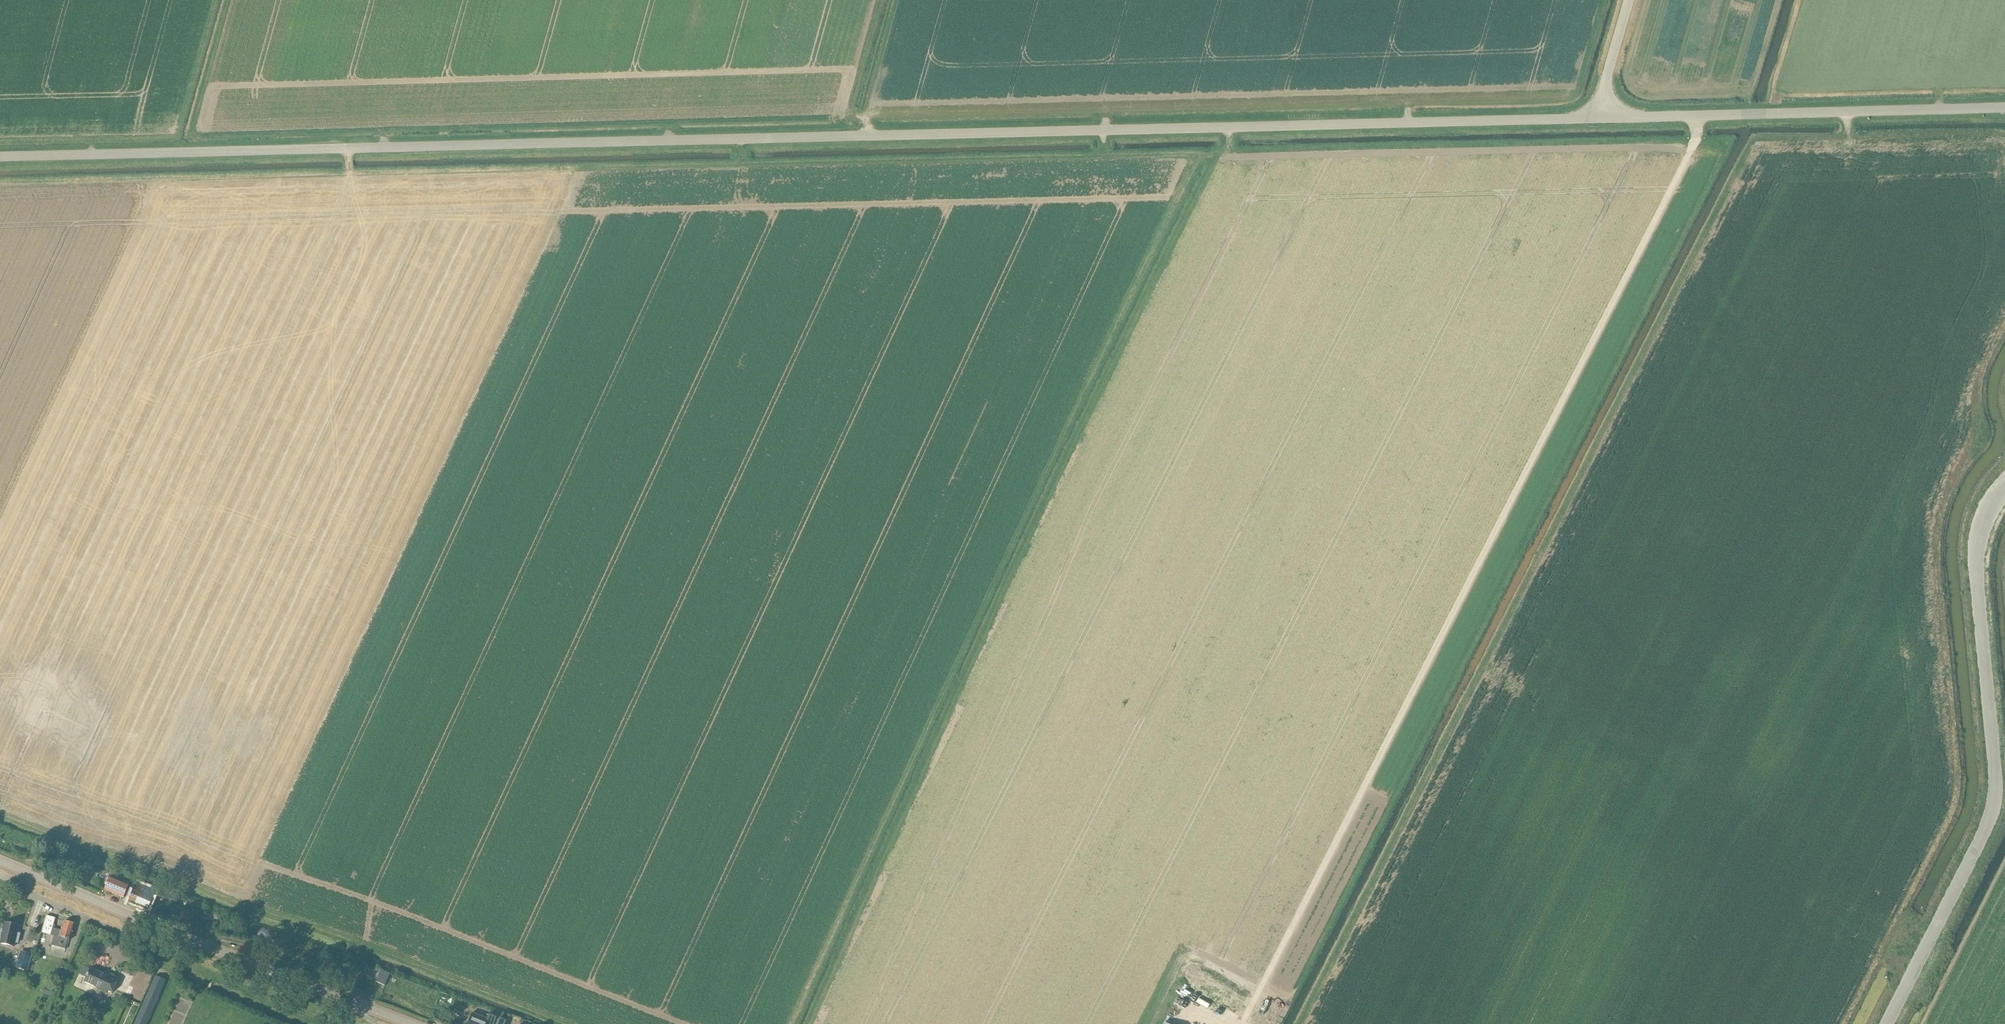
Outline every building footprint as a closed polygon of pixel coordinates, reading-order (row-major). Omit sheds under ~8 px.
[(124,896),(128,887),(129,886),(109,877),(105,888),(124,896)] [(148,909),(154,895),(156,891),(137,883),(129,900),(148,909)] [(51,935),(56,918),(46,916),(41,932),(51,935)] [(71,940),(76,924),(64,921),(61,931),(55,929),(50,945),(66,949),(69,940),(71,940)] [(0,931),(0,939),(1,939),(0,943),(14,947),(15,942),(18,943),(20,934),(17,933),(19,926),(5,923),(3,930),(1,929),(0,931)] [(28,971),(32,956),(20,952),(16,968),(28,971)] [(90,969),(83,966),(79,974),(86,977),(84,982),(107,992),(107,991),(112,993),(119,979),(110,975),(109,977),(90,968),(90,969)] [(385,986),(390,974),(381,970),(376,982),(385,986)] [(166,980),(156,975),(142,1008),(135,1023),(146,1023),(166,980)] [(440,992),(439,996),(452,1001),(454,997),(440,992)] [(471,1014),(468,1023),(494,1023),(496,1017),(489,1015),(487,1019),(471,1014)]
